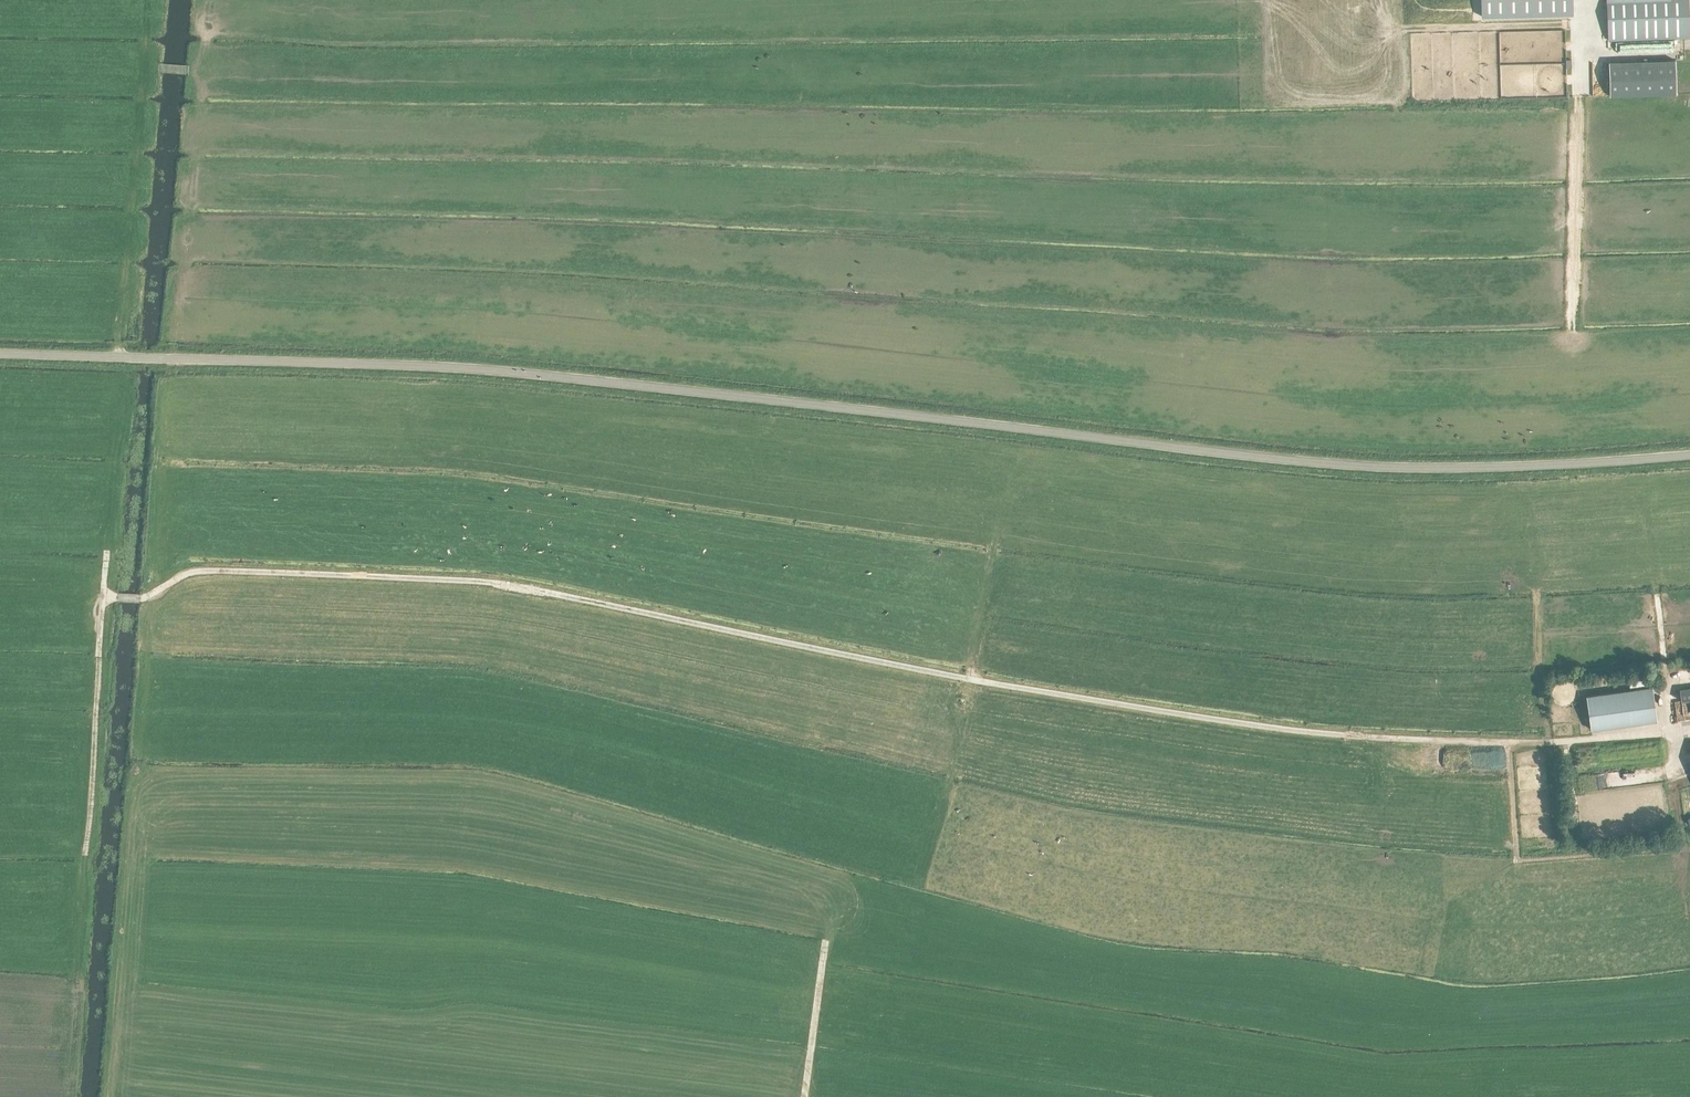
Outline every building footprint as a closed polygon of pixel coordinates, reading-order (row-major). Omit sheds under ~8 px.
[(1482,17),(1572,14),(1572,0),(1482,0),(1482,17)] [(1609,40),(1689,37),(1689,36),(1688,0),(1607,0),(1609,40)] [(1676,61),(1609,63),(1610,96),(1677,94),(1676,61)] [(1657,722),(1652,688),(1586,698),(1591,732),(1657,722)]
